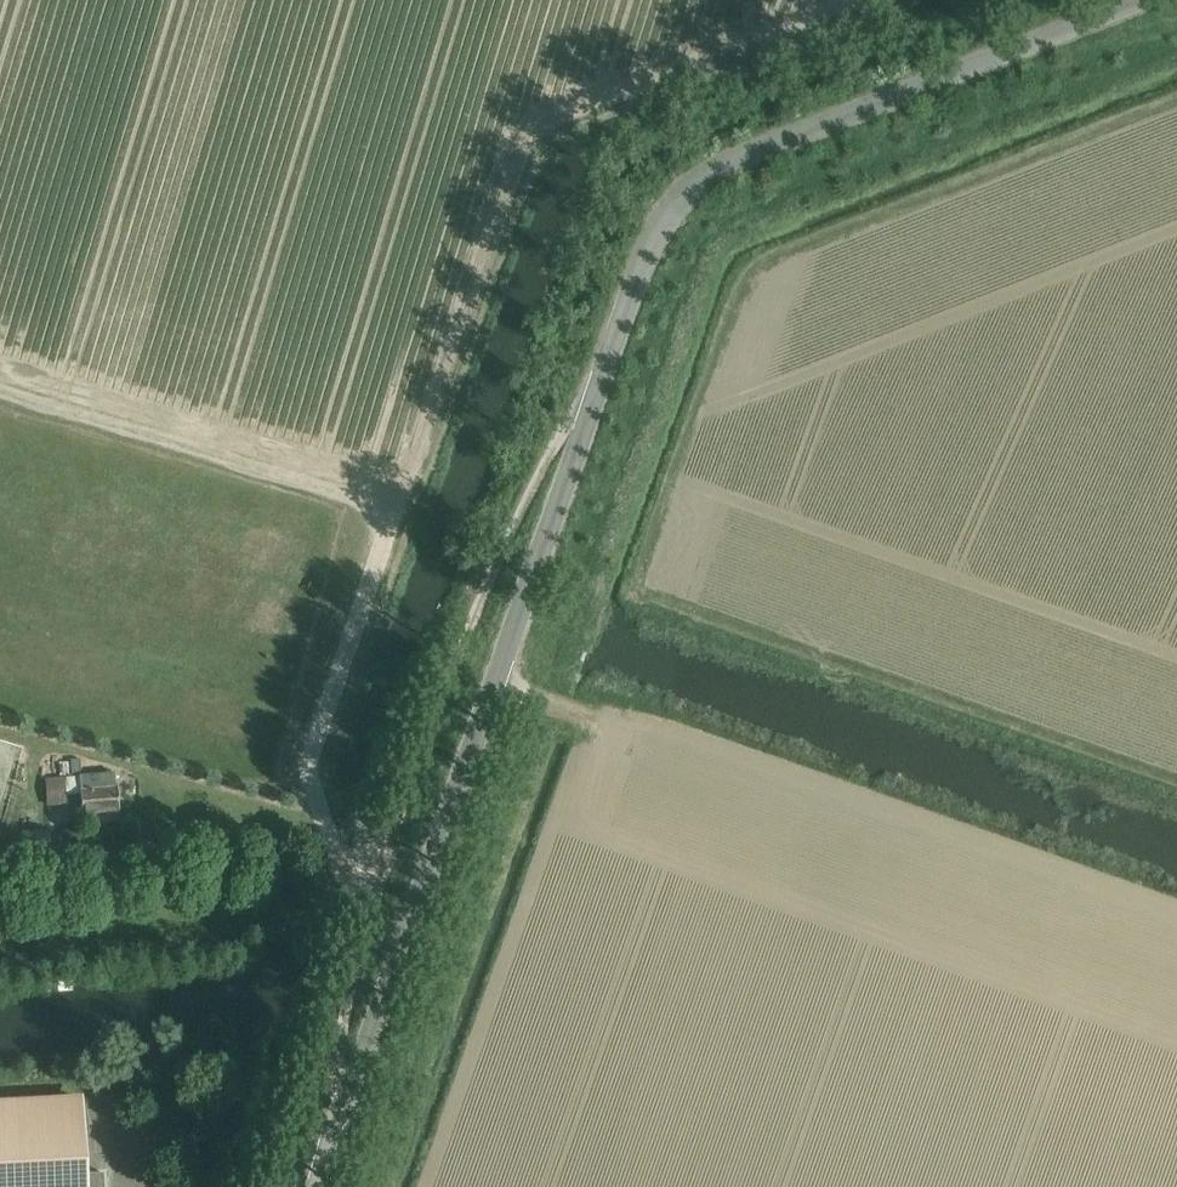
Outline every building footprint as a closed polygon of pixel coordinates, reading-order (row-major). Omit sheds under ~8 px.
[(115,772),(79,776),(84,817),(120,813),(115,772)] [(65,779),(45,780),(47,807),(67,805),(65,779)] [(0,1100),(0,1186),(104,1186),(103,1174),(86,1175),(82,1095),(0,1100)]
